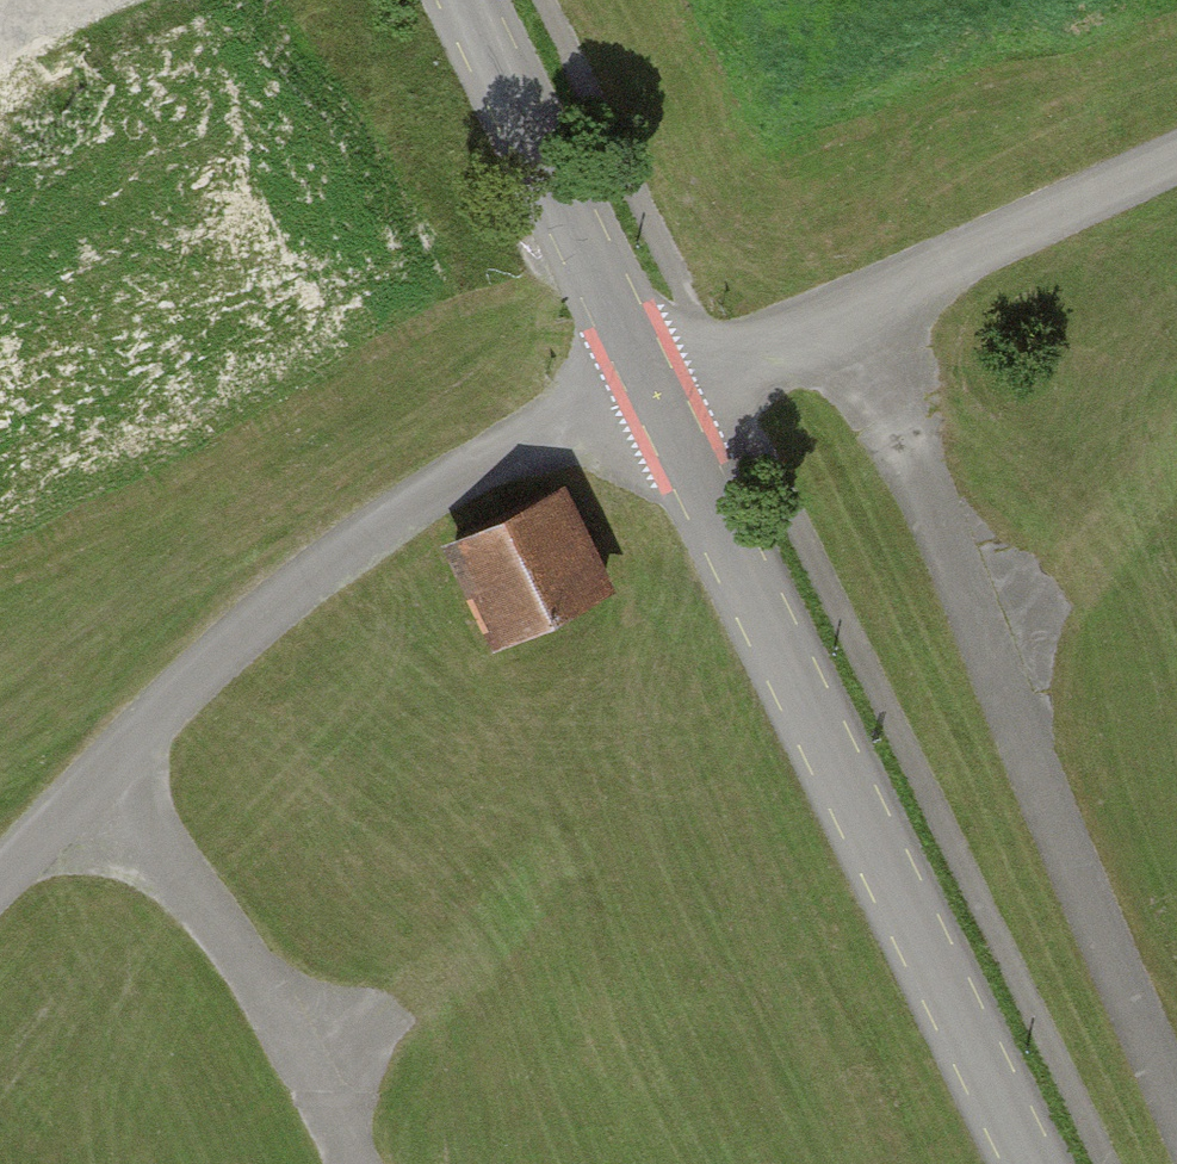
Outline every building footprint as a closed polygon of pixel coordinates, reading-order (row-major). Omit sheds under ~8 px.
[(602,590),(557,494),(458,540),(502,636),(602,590)]
